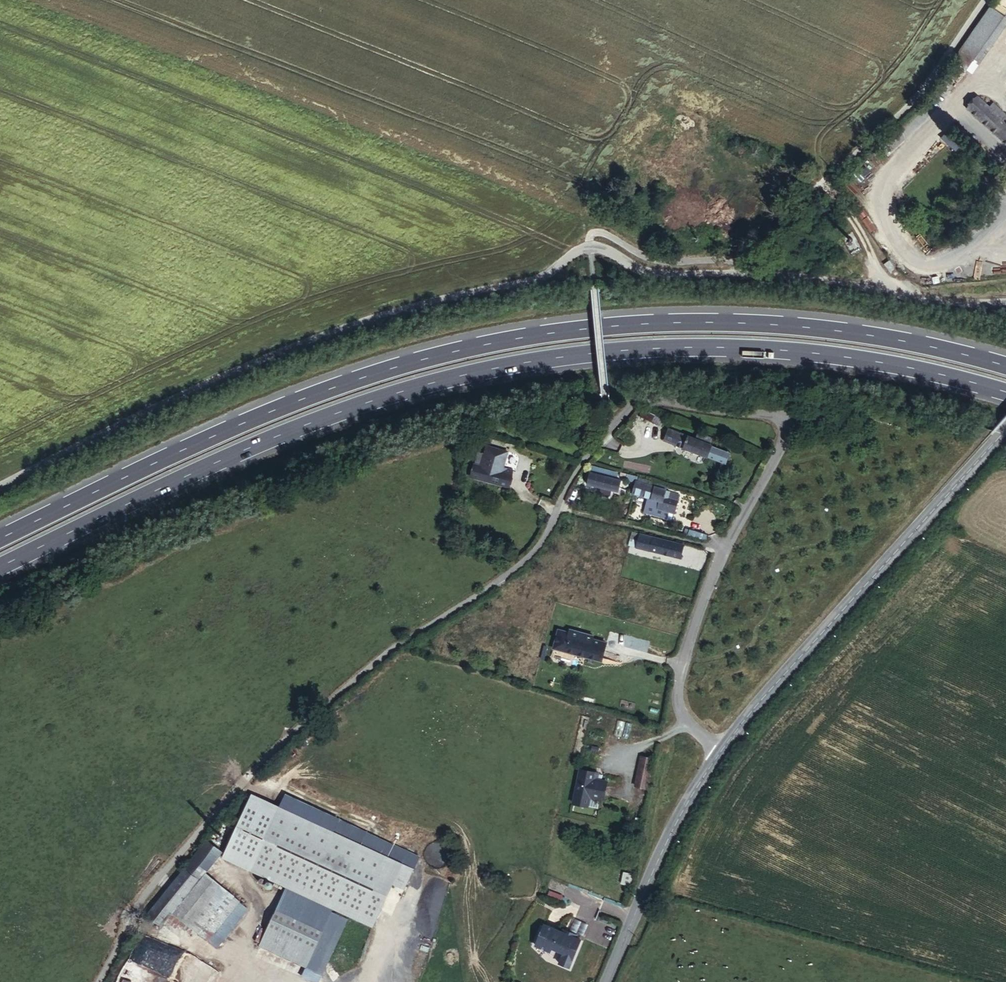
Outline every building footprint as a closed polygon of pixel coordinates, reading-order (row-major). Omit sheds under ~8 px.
[(995,5),(1005,10),(1005,0),(998,0),(995,5)] [(994,9),(960,56),(957,59),(979,74),(1005,35),(1005,17),(994,9)] [(970,110),(1005,143),(1005,112),(995,102),(990,106),(981,98),(970,110)] [(951,132),(945,140),(960,153),(966,145),(951,132)] [(897,264),(893,269),(897,273),(901,268),(897,264)] [(653,413),(642,410),(640,417),(651,421),(653,413)] [(669,427),(664,440),(673,444),(705,457),(711,444),(669,427)] [(730,451),(711,444),(705,457),(725,464),(730,451)] [(515,472),(476,462),(472,475),(510,485),(515,472)] [(592,470),(589,483),(618,491),(621,479),(592,470)] [(638,479),(637,481),(667,490),(667,486),(638,478),(638,479)] [(637,481),(633,493),(648,497),(663,501),(665,496),(667,490),(637,481)] [(663,501),(648,497),(643,511),(668,518),(671,511),(676,512),(681,493),(671,490),(669,496),(665,496),(663,501)] [(569,495),(565,506),(571,507),(574,496),(569,495)] [(688,530),(687,535),(705,540),(706,534),(688,530)] [(694,546),(634,531),(631,542),(683,555),(684,554),(691,556),(694,546)] [(590,634),(566,627),(565,631),(554,628),(549,646),(599,660),(605,641),(589,637),(590,634)] [(652,760),(638,757),(632,789),(647,792),(652,760)] [(589,784),(590,778),(575,774),(569,806),(584,809),(584,808),(586,799),(595,801),(599,802),(602,786),(593,784),(589,784)] [(256,794),(225,857),(380,933),(401,890),(413,895),(423,875),(256,794)] [(586,799),(584,808),(594,810),(595,801),(586,799)] [(205,839),(184,866),(199,878),(169,917),(154,906),(153,905),(145,915),(161,927),(165,921),(174,928),(181,921),(206,940),(237,900),(215,880),(222,870),(212,862),(221,851),(205,839)] [(199,878),(184,866),(169,884),(162,894),(153,905),(154,906),(169,917),(199,878)] [(306,967),(332,910),(285,889),(260,946),(306,967)] [(343,915),(332,910),(306,967),(317,972),(343,915)] [(348,918),(343,915),(317,972),(323,975),(348,918)] [(541,925),(533,945),(548,951),(549,948),(561,953),(557,963),(567,967),(578,940),(572,937),(573,935),(565,931),(564,934),(541,925)] [(203,958),(142,935),(135,954),(195,977),(203,958)]
